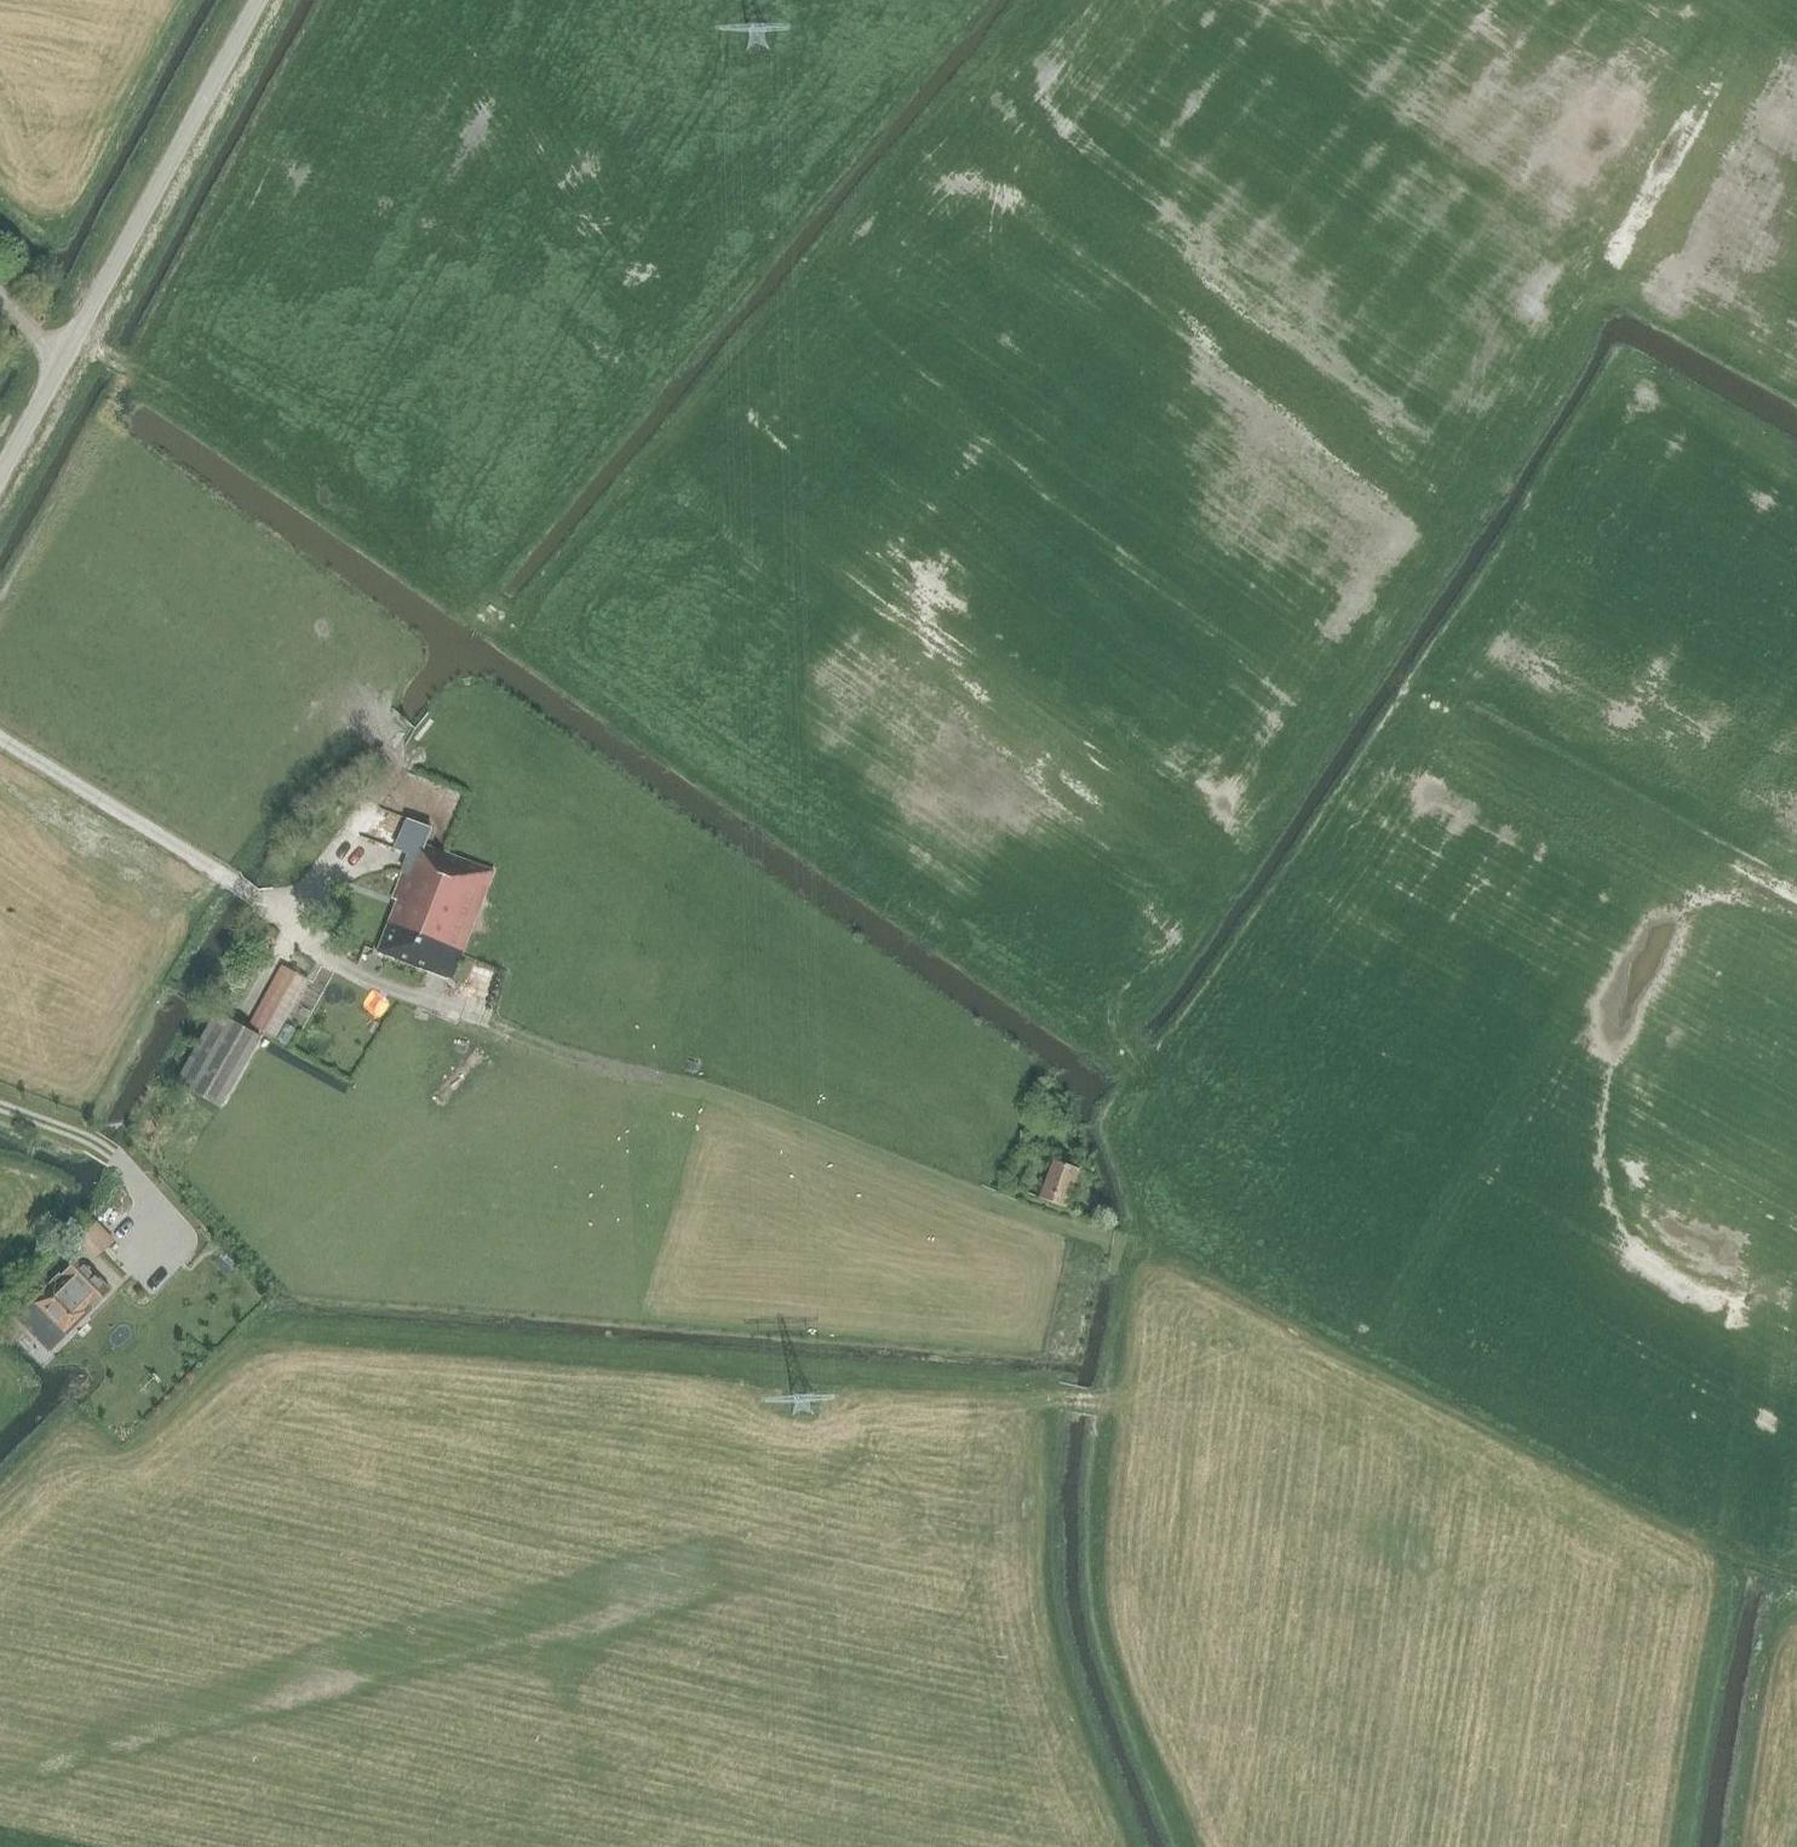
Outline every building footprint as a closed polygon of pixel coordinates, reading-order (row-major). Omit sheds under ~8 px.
[(462,954),(482,906),(495,872),(486,869),(452,855),(424,844),(430,828),(410,822),(402,842),(413,846),(389,908),(394,910),(389,925),(378,920),(369,942),(380,946),(378,952),(447,979),(447,978),(452,980),(462,954)] [(286,964),(253,1025),(281,1040),(314,979),(286,964)] [(217,1012),(176,1082),(221,1107),(261,1037),(217,1012)] [(1079,1169),(1055,1160),(1041,1199),(1065,1207),(1079,1169)] [(88,1248),(78,1259),(93,1274),(103,1264),(104,1265),(149,1221),(126,1198),(82,1242),(88,1248)] [(93,1274),(78,1259),(60,1276),(62,1278),(57,1284),(54,1282),(32,1304),(62,1334),(84,1312),(82,1310),(88,1304),(90,1306),(108,1289),(93,1274)]
